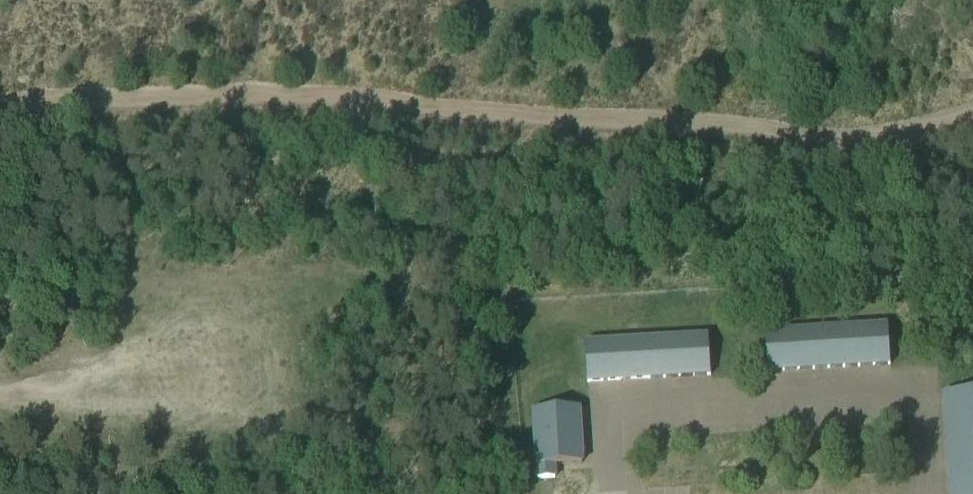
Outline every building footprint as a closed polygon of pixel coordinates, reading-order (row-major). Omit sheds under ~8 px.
[(767,354),(768,370),(891,364),(889,325),(766,331),(766,332),(756,333),(758,354),(767,354)] [(585,343),(588,381),(711,374),(709,336),(585,343)] [(950,493),(972,493),(972,390),(944,392),(950,493)] [(555,463),(583,463),(580,406),(534,409),(537,478),(556,477),(555,463)]
